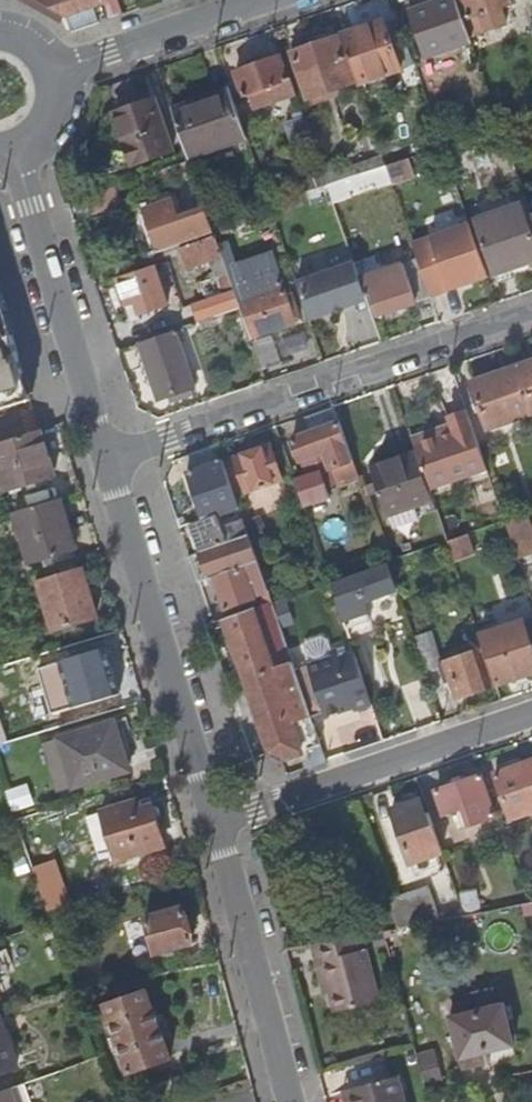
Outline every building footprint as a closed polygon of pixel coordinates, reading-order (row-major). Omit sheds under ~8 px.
[(73,32),(99,24),(94,7),(105,3),(108,2),(107,0),(40,0),(67,16),(73,32)] [(124,15),(119,0),(107,0),(108,2),(105,3),(109,20),(124,15)] [(471,40),(458,0),(439,0),(411,9),(427,55),(471,40)] [(475,34),(489,29),(507,22),(502,6),(516,1),(515,0),(463,0),(475,34)] [(382,20),(340,34),(357,83),(399,69),(382,20)] [(353,82),(337,35),(291,51),(307,98),(353,82)] [(255,106),(296,92),(291,77),(287,78),(279,56),(235,71),(243,94),(250,92),(255,106)] [(172,109),(188,156),(246,137),(230,90),(172,109)] [(171,151),(153,98),(114,112),(122,136),(106,141),(116,170),(132,164),(171,151)] [(382,156),(348,167),(351,177),(385,165),(382,156)] [(407,157),(385,165),(391,182),(412,175),(407,157)] [(327,185),(351,177),(348,167),(334,172),(331,162),(321,165),(327,185)] [(182,175),(178,164),(160,170),(164,181),(182,175)] [(327,185),(326,185),(333,204),(350,198),(348,192),(376,182),(378,188),(391,184),(391,182),(385,165),(351,177),(327,185)] [(295,184),(298,195),(314,189),(311,179),(295,184)] [(116,184),(95,192),(96,195),(89,197),(95,212),(115,205),(114,202),(121,199),(116,184)] [(412,210),(420,231),(466,215),(456,184),(431,193),(432,197),(420,201),(422,206),(412,210)] [(492,274),(531,261),(531,232),(519,193),(470,210),(492,274)] [(159,247),(213,228),(205,206),(177,216),(171,200),(145,209),(159,247)] [(447,289),(487,276),(469,223),(443,232),(429,236),(447,289)] [(201,284),(205,298),(232,289),(233,288),(222,257),(221,257),(214,237),(180,250),(187,270),(211,261),(217,278),(201,284)] [(375,316),(430,297),(417,260),(359,280),(365,297),(368,296),(375,316)] [(295,282),(308,320),(366,300),(365,297),(359,280),(353,262),(295,282)] [(118,280),(126,305),(136,302),(140,313),(140,314),(168,304),(155,267),(118,280)] [(237,299),(250,337),(295,322),(293,315),(299,313),(292,293),(286,295),(282,283),(237,299)] [(198,321),(238,307),(232,289),(205,298),(191,302),(198,321)] [(32,399),(0,294),(0,409),(32,399)] [(140,313),(136,302),(126,305),(132,322),(142,319),(140,314),(140,313)] [(174,330),(139,342),(155,388),(190,376),(174,330)] [(270,336),(251,342),(261,369),(279,363),(270,336)] [(518,367),(531,408),(531,362),(518,367)] [(518,367),(472,383),(488,429),(531,413),(531,408),(518,367)] [(416,452),(429,491),(487,471),(469,418),(449,425),(452,433),(414,445),(416,452)] [(359,478),(340,423),(293,440),(301,461),(315,456),(317,462),(328,458),(338,486),(359,478)] [(411,438),(414,445),(452,433),(449,425),(411,438)] [(40,429),(0,442),(0,478),(4,490),(27,483),(29,490),(38,487),(36,480),(54,475),(40,429)] [(271,445),(234,457),(246,492),(283,480),(271,445)] [(249,536),(217,446),(185,457),(190,472),(189,473),(204,519),(191,524),(202,552),(249,536)] [(413,507),(432,501),(429,491),(416,452),(370,468),(387,516),(390,515),(413,507)] [(295,481),(304,507),(330,498),(321,472),(295,481)] [(76,548),(61,498),(14,512),(30,563),(45,558),(47,565),(56,562),(54,555),(76,548)] [(413,507),(390,515),(394,528),(418,520),(413,507)] [(504,521),(511,539),(531,532),(531,525),(531,524),(531,511),(504,521)] [(446,542),(453,560),(474,553),(467,535),(446,542)] [(269,593),(249,536),(202,552),(190,556),(199,583),(215,578),(226,612),(256,602),(250,584),(255,582),(260,596),(269,593)] [(97,617),(81,566),(39,580),(55,630),(70,625),(72,631),(78,629),(76,623),(97,617)] [(387,566),(332,584),(350,638),(373,630),(364,603),(396,592),(387,566)] [(272,603),(269,593),(260,596),(264,606),(272,603)] [(285,599),(272,603),(281,627),(293,623),(285,599)] [(296,670),(272,603),(264,606),(225,620),(270,753),(287,758),(322,746),(314,722),(296,670)] [(497,685),(531,673),(531,621),(523,624),(522,621),(479,635),(497,685)] [(415,639),(426,670),(442,665),(431,633),(415,639)] [(352,646),(349,638),(343,640),(346,648),(352,646)] [(372,705),(352,646),(346,648),(332,652),(334,658),(296,670),(314,722),(345,711),(343,706),(353,703),(356,710),(372,705)] [(74,708),(119,694),(106,648),(86,654),(84,647),(74,650),(76,657),(61,662),(74,708)] [(480,651),(445,663),(446,666),(440,668),(445,682),(451,680),(457,699),(492,686),(480,651)] [(59,738),(74,788),(129,771),(122,750),(128,748),(119,720),(114,721),(59,738)] [(57,792),(70,788),(54,737),(41,741),(57,792)] [(531,810),(531,760),(496,772),(511,817),(531,810)] [(495,813),(481,773),(436,788),(444,812),(458,807),(464,824),(495,813)] [(116,861),(165,847),(152,804),(142,807),(139,800),(101,811),(116,861)] [(440,867),(446,865),(430,817),(426,819),(420,800),(392,810),(410,864),(437,855),(440,867)] [(428,885),(387,899),(397,927),(440,919),(428,885)] [(461,892),(465,914),(481,911),(477,888),(461,892)] [(156,955),(192,945),(182,907),(146,916),(156,955)] [(359,951),(355,935),(311,943),(324,994),(329,993),(335,1014),(380,1002),(366,949),(359,951)] [(124,980),(75,989),(79,999),(117,991),(120,1000),(130,996),(124,980)] [(171,1059),(146,991),(130,996),(120,1000),(105,1006),(129,1074),(171,1059)] [(488,991),(472,995),(487,1052),(513,1046),(503,1005),(492,1007),(488,991)] [(487,1052),(472,995),(454,999),(458,1016),(450,1018),(460,1059),(463,1069),(490,1062),(487,1052)] [(0,1016),(0,1074),(18,1068),(0,1016)] [(433,1052),(417,1056),(426,1089),(442,1084),(433,1052)] [(348,1090),(351,1101),(403,1101),(396,1077),(348,1090)] [(0,1092),(0,1101),(16,1101),(11,1088),(0,1092)] [(112,1093),(115,1101),(120,1101),(122,1101),(118,1091),(112,1093)]
